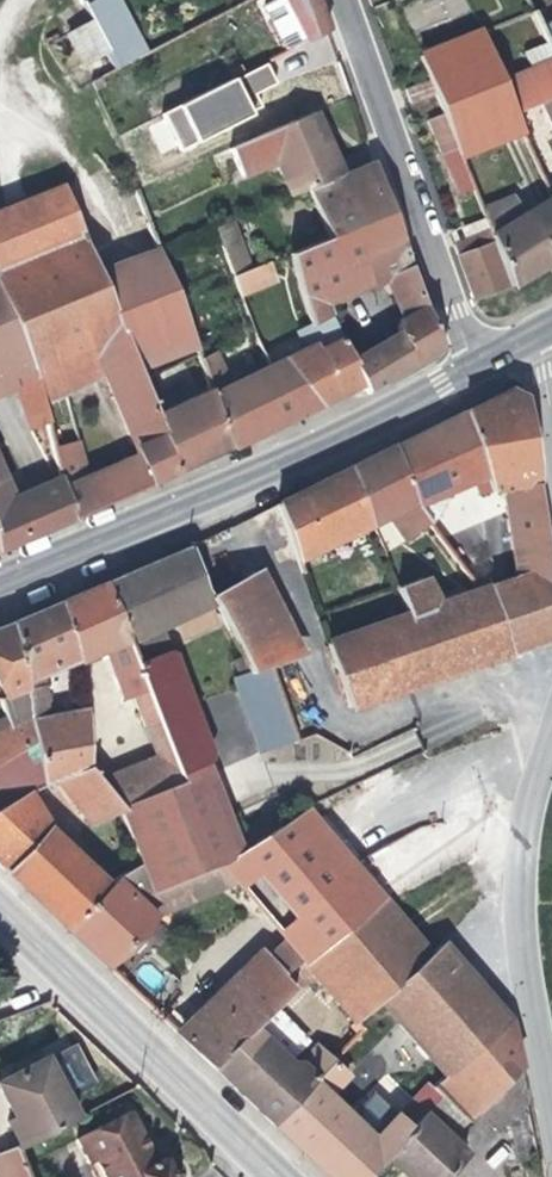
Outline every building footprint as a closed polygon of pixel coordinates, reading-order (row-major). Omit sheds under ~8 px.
[(105,55),(101,57),(110,75),(142,58),(112,0),(100,0),(81,10),(90,26),(105,55)] [(283,0),(277,0),(270,4),(287,53),(300,46),(283,0)] [(316,0),(283,0),(300,46),(327,32),(319,9),(316,0)] [(529,13),(479,32),(477,33),(511,115),(541,103),(551,99),(551,64),(538,32),(529,13)] [(538,32),(551,64),(551,23),(538,32)] [(101,57),(105,55),(90,26),(70,36),(86,65),(101,57)] [(477,33),(417,57),(434,101),(454,150),(456,155),(517,128),(511,115),(477,33)] [(269,61),(164,113),(183,151),(270,108),(262,91),(279,83),(269,61)] [(541,103),(551,128),(551,99),(541,103)] [(434,101),(419,108),(440,157),(454,150),(434,101)] [(162,155),(179,147),(164,115),(147,123),(162,155)] [(312,115),(229,151),(241,179),(275,164),(291,199),(308,191),(338,178),(324,146),(312,115)] [(454,150),(440,157),(455,195),(470,189),(466,180),(456,155),(454,150)] [(380,184),(372,163),(338,178),(308,191),(329,236),(287,255),(303,299),(322,291),(367,270),(369,270),(363,257),(400,241),(386,203),(380,184)] [(466,180),(470,189),(475,200),(482,196),(474,178),(466,180)] [(0,215),(0,289),(40,381),(46,410),(67,398),(83,389),(71,362),(94,351),(105,377),(139,458),(150,485),(168,476),(199,461),(187,433),(172,440),(159,406),(149,384),(142,369),(103,277),(78,218),(63,187),(0,215)] [(510,289),(545,267),(551,263),(551,205),(550,200),(523,217),(489,234),(492,244),(510,289)] [(480,216),(489,234),(523,217),(517,205),(503,203),(480,216)] [(236,221),(216,229),(231,273),(252,265),(236,221)] [(489,234),(476,239),(478,248),(492,244),(489,234)] [(476,239),(451,247),(462,279),(470,302),(506,288),(492,244),(478,248),(476,239)] [(411,269),(400,241),(363,257),(369,270),(367,270),(372,284),(384,278),(397,297),(405,317),(400,319),(399,327),(405,341),(417,364),(428,357),(441,349),(411,269)] [(103,277),(142,369),(198,344),(160,253),(103,277)] [(280,259),(269,263),(235,278),(238,286),(250,280),(282,266),(280,259)] [(238,286),(248,312),(259,307),(250,280),(238,286)] [(13,376),(29,429),(48,421),(46,410),(40,381),(0,289),(0,382),(13,376)] [(322,291),(303,299),(311,325),(332,314),(322,291)] [(335,396),(362,382),(352,361),(343,340),(317,352),(335,396)] [(397,376),(417,364),(405,341),(384,353),(397,376)] [(381,386),(397,376),(384,353),(375,350),(353,362),(362,382),(367,394),(381,386)] [(83,389),(105,377),(94,351),(71,362),(83,389)] [(202,358),(209,378),(226,372),(219,352),(202,358)] [(328,400),(335,396),(317,352),(290,365),(319,404),(328,400)] [(297,415),(319,404),(290,365),(284,359),(274,365),(278,371),(297,415)] [(267,429),(297,415),(278,371),(274,365),(215,397),(229,447),(267,429)] [(215,454),(229,447),(215,397),(213,391),(166,413),(163,404),(159,406),(172,440),(187,433),(199,461),(215,454)] [(392,447),(415,510),(464,485),(461,477),(480,467),(488,491),(500,490),(512,581),(485,591),(507,656),(551,640),(551,587),(545,539),(522,397),(509,391),(447,421),(392,447)] [(95,509),(113,501),(107,483),(104,474),(90,480),(80,444),(55,451),(64,489),(70,520),(95,509)] [(350,469),(370,527),(375,530),(395,520),(406,544),(431,532),(415,510),(392,447),(372,458),(350,469)] [(122,497),(150,485),(139,458),(104,474),(107,483),(116,480),(122,497)] [(281,503),(297,563),(370,527),(350,469),(317,485),(281,503)] [(47,531),(34,500),(15,508),(0,475),(0,550),(20,542),(47,531)] [(113,501),(122,497),(116,480),(107,483),(113,501)] [(47,531),(70,520),(64,489),(34,500),(47,531)] [(191,546),(158,559),(164,575),(161,577),(181,620),(212,606),(209,597),(191,546)] [(147,564),(137,569),(162,626),(181,620),(161,577),(164,575),(158,559),(147,564)] [(137,569),(107,582),(137,663),(170,747),(181,774),(207,764),(209,757),(158,628),(162,626),(137,569)] [(209,597),(212,606),(246,675),(268,667),(285,660),(246,580),(209,597)] [(83,591),(58,601),(79,652),(82,660),(114,646),(123,667),(137,663),(107,582),(83,591)] [(420,582),(396,591),(408,619),(326,647),(349,712),(474,669),(482,666),(460,599),(436,608),(431,610),(420,582)] [(460,599),(482,666),(507,656),(485,591),(474,594),(460,599)] [(10,620),(24,685),(28,703),(38,746),(46,787),(57,782),(91,766),(88,710),(50,718),(41,667),(79,652),(58,601),(34,611),(10,620)] [(0,624),(0,689),(2,694),(24,685),(10,620),(0,624)] [(268,667),(246,675),(233,680),(260,754),(294,742),(268,667)] [(38,746),(28,703),(12,712),(17,723),(0,731),(0,763),(38,746)] [(32,794),(46,787),(38,746),(0,763),(0,797),(1,799),(0,800),(0,810),(32,794)] [(181,774),(170,747),(160,752),(167,770),(173,783),(183,780),(181,774)] [(91,766),(57,782),(89,820),(122,805),(91,766)] [(173,783),(167,770),(153,776),(159,789),(173,783)] [(159,789),(122,805),(144,863),(150,881),(153,889),(170,883),(211,868),(217,866),(183,780),(173,783),(159,789)] [(308,809),(324,801),(314,781),(294,790),(305,811),(308,809)] [(7,871),(48,828),(32,794),(0,810),(0,864),(7,871)] [(305,811),(221,864),(255,904),(284,937),(180,1037),(212,1068),(251,1026),(292,985),(278,972),(383,895),(308,809),(305,811)] [(48,828),(7,871),(29,892),(70,848),(48,828)] [(70,848),(29,892),(67,928),(109,884),(70,848)] [(109,884),(67,928),(90,951),(106,966),(153,914),(128,891),(150,881),(144,863),(114,878),(109,884)] [(221,864),(217,866),(211,868),(227,888),(247,911),(255,904),(221,864)] [(227,888),(211,868),(170,883),(178,904),(227,888)] [(431,951),(389,902),(383,895),(278,972),(292,985),(317,974),(351,1016),(376,996),(431,951)] [(494,944),(470,918),(441,943),(465,970),(494,944)] [(441,943),(431,951),(376,996),(383,1004),(445,1072),(431,1084),(440,1094),(463,1120),(475,1110),(519,1070),(510,1020),(465,970),(441,943)] [(383,1004),(376,996),(351,1016),(358,1022),(359,1024),(383,1004)] [(267,1041),(251,1026),(212,1068),(226,1081),(267,1041)] [(286,1061),(267,1041),(226,1081),(248,1102),(270,1123),(327,1058),(329,1055),(315,1043),(298,1062),(286,1061)] [(19,1146),(77,1116),(67,1097),(92,1084),(83,1067),(71,1044),(46,1057),(45,1055),(0,1079),(0,1093),(13,1117),(5,1121),(19,1146)] [(327,1058),(343,1071),(353,1058),(337,1045),(329,1055),(327,1058)] [(270,1123),(285,1137),(323,1092),(343,1071),(327,1058),(270,1123)] [(536,1154),(519,1070),(475,1110),(492,1129),(508,1114),(515,1157),(536,1154)] [(285,1137),(303,1153),(343,1111),(323,1092),(285,1137)] [(440,1094),(424,1112),(419,1117),(409,1126),(383,1154),(403,1174),(406,1176),(439,1176),(464,1150),(448,1135),(463,1120),(440,1094)] [(419,1117),(424,1112),(418,1106),(413,1111),(419,1117)] [(383,1154),(409,1126),(393,1111),(369,1135),(343,1111),(303,1153),(321,1171),(327,1176),(363,1176),(383,1154)] [(87,1161),(94,1157),(104,1176),(174,1176),(165,1156),(154,1161),(147,1147),(130,1112),(76,1137),(87,1161)] [(13,1149),(0,1156),(0,1176),(24,1176),(13,1149)] [(87,1161),(95,1176),(104,1176),(94,1157),(87,1161)]
